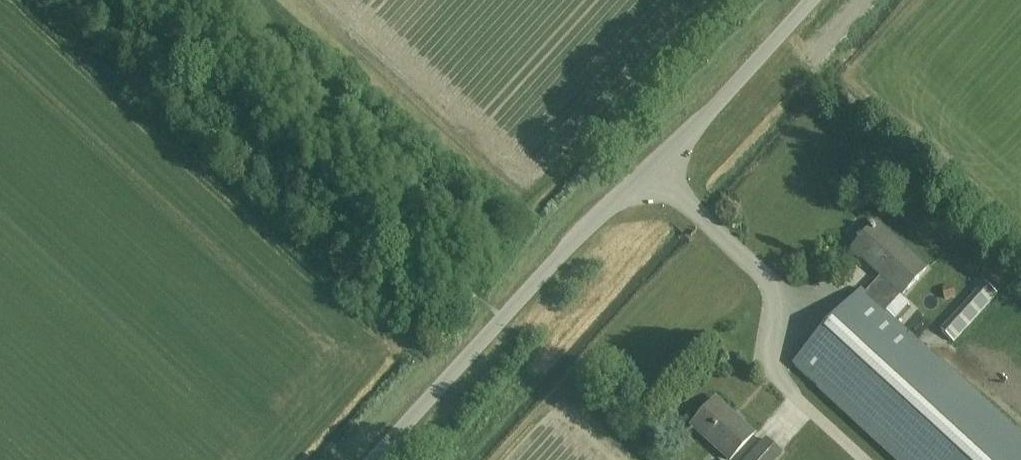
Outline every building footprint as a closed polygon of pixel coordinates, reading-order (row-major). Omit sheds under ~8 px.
[(884,279),(868,296),(885,312),(901,294),(902,295),(927,269),(878,224),(853,250),(884,279)] [(944,343),(995,296),(988,288),(936,335),(944,343)] [(885,312),(868,296),(863,292),(863,291),(862,291),(794,366),(795,366),(898,459),(1020,459),(1020,437),(885,312)] [(754,434),(716,400),(692,427),(729,459),(730,459),(754,434)] [(780,452),(765,439),(746,459),(773,459),(780,452)]
